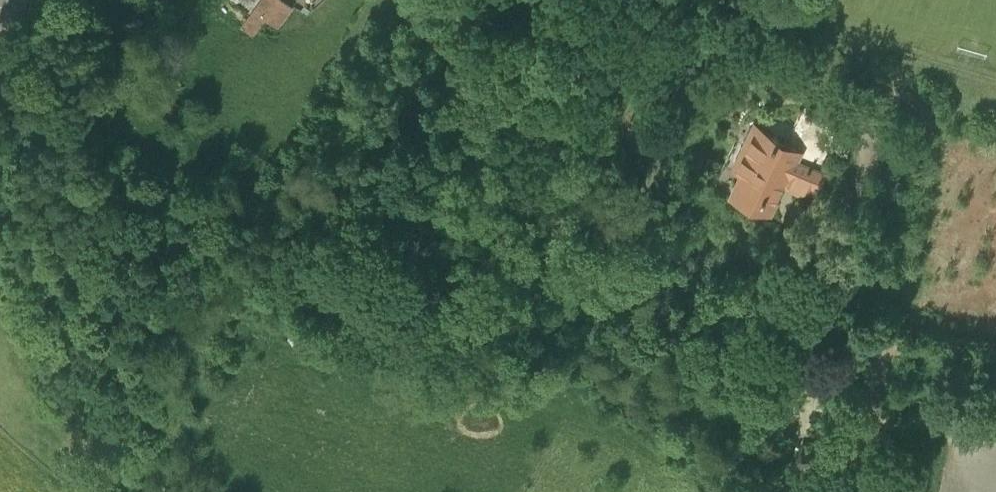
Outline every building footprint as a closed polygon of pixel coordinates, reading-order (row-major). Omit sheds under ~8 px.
[(240,28),(253,37),(265,18),(265,19),(278,0),(259,0),(240,28)] [(265,19),(278,28),(294,5),(292,3),(295,0),(278,0),(265,19)] [(734,144),(724,164),(741,173),(735,185),(752,194),(772,205),(787,176),(815,191),(825,173),(831,160),(832,155),(834,146),(837,135),(840,126),(804,107),(781,150),(774,146),(778,138),(754,125),(742,148),(734,144)]
